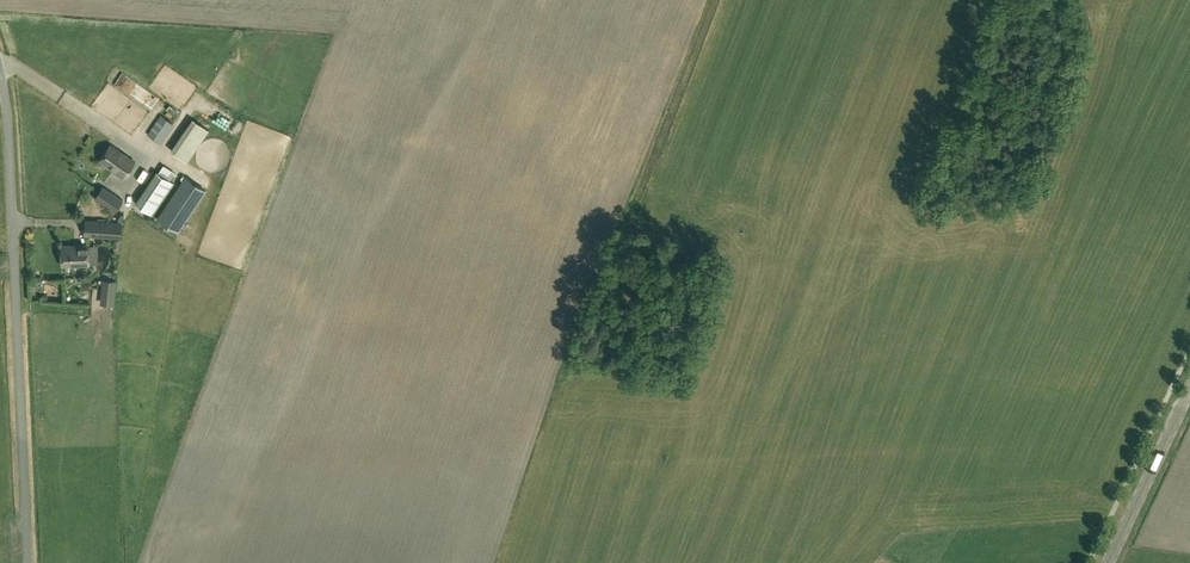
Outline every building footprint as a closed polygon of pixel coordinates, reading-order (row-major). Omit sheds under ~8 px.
[(148,134),(155,138),(160,142),(173,123),(161,115),(148,134)] [(191,160),(212,126),(196,116),(174,150),(191,160)] [(135,161),(111,144),(99,161),(124,178),(135,161)] [(135,203),(178,232),(205,191),(185,177),(179,186),(170,180),(175,173),(163,165),(158,172),(157,171),(135,203)] [(100,184),(92,195),(98,200),(106,188),(100,184)] [(120,238),(121,221),(86,219),(85,236),(120,238)] [(61,246),(62,265),(90,263),(89,244),(61,246)] [(102,246),(93,246),(94,264),(103,263),(102,246)]
